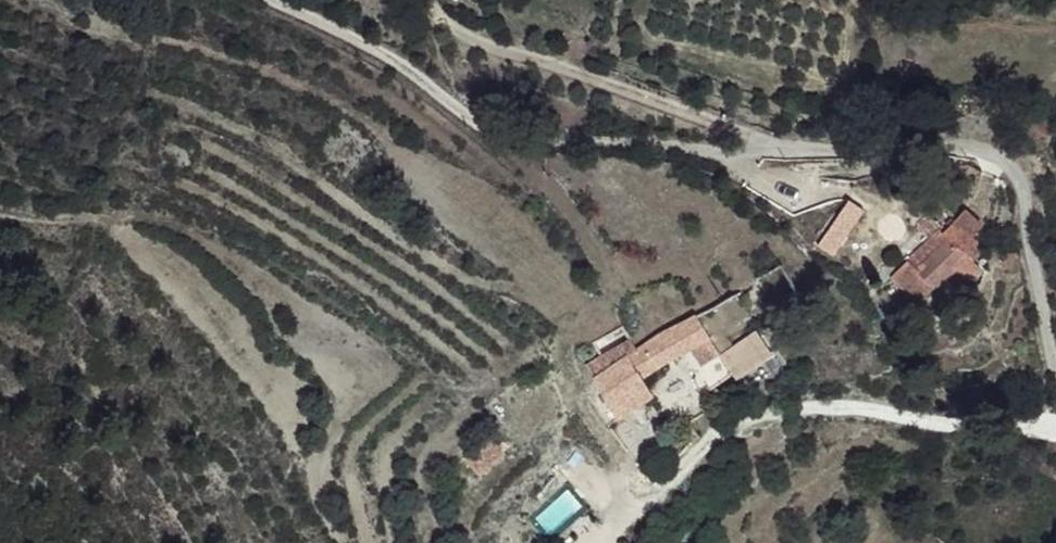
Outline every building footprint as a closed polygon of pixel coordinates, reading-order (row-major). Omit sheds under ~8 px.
[(988,253),(958,220),(949,229),(969,252),(980,261),(988,253)] [(969,252),(949,229),(914,259),(937,287),(961,267),(957,260),(969,252)] [(777,307),(764,282),(739,299),(749,320),(777,307)] [(722,355),(701,319),(641,352),(612,368),(596,377),(622,419),(657,399),(646,380),(692,353),(704,369),(697,372),(708,389),(730,374),(722,355)] [(758,334),(722,355),(736,380),(773,358),(758,334)] [(604,354),(612,368),(641,352),(634,338),(604,354)] [(495,439),(472,461),(484,477),(507,454),(495,439)]
